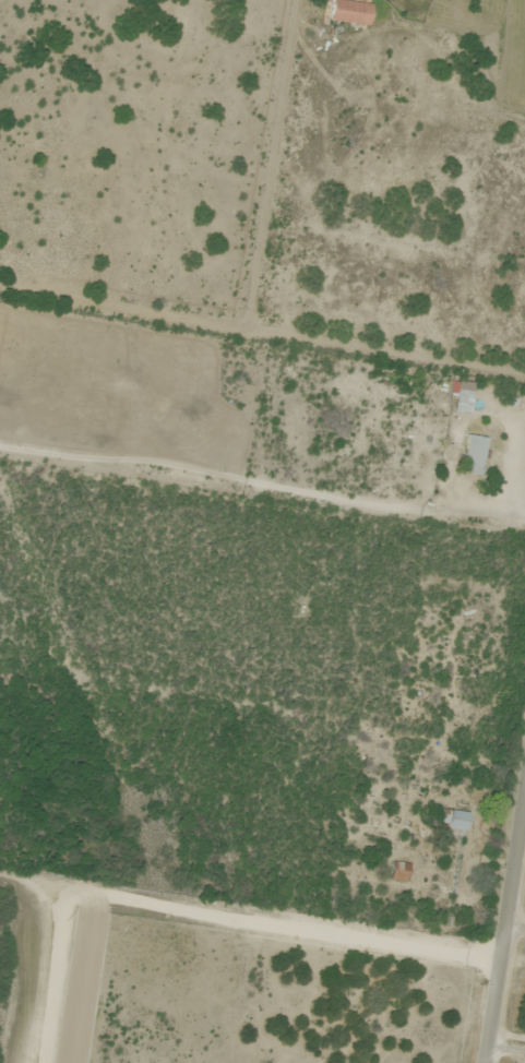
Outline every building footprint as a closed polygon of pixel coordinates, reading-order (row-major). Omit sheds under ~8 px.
[(344,0),(332,0),(329,19),(369,27),(373,5),(344,0)] [(472,413),(472,391),(455,391),(455,413),(472,413)] [(463,474),(483,475),(486,437),(466,436),(463,474)] [(467,835),(467,811),(445,811),(444,834),(467,835)] [(393,881),(410,883),(412,864),(395,862),(393,881)]
